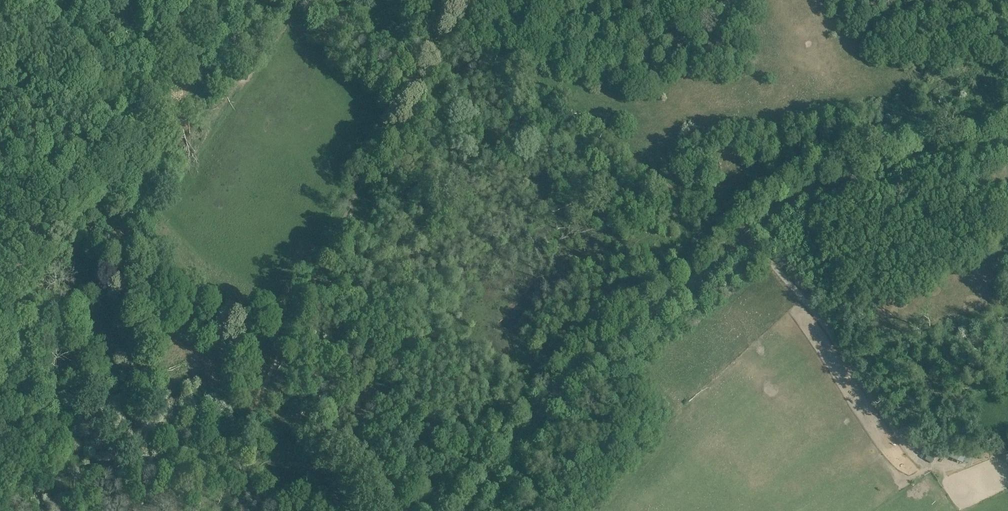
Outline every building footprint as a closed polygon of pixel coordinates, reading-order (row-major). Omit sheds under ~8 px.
[(947,445),(943,455),(958,462),(958,461),(963,463),(967,454),(962,452),(962,451),(947,445)] [(932,464),(937,457),(940,451),(933,447),(925,460),(932,464)]
